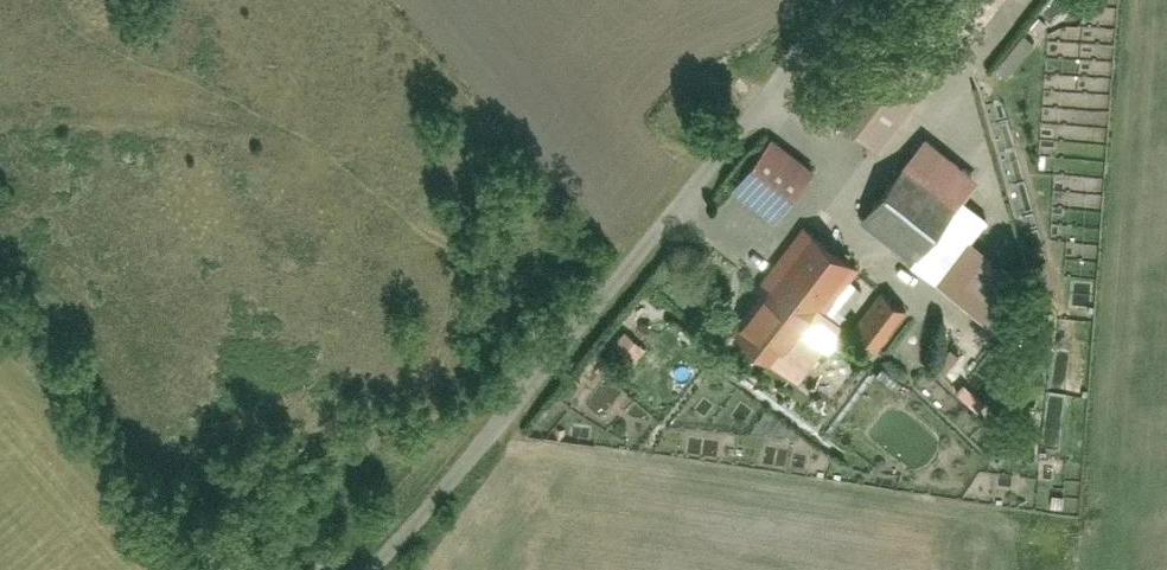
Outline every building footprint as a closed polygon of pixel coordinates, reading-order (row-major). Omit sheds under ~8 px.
[(925,5),(975,40),(1003,0),(929,0),(925,5)] [(1024,274),(982,243),(995,225),(965,203),(984,178),(932,139),(868,224),(991,317),(1024,274)] [(774,141),(740,187),(784,218),(817,172),(774,141)] [(845,320),(826,306),(856,265),(808,230),(734,329),(801,379),(845,320)] [(884,294),(861,328),(887,345),(910,311),(884,294)] [(608,358),(627,378),(653,355),(633,334),(608,358)]
